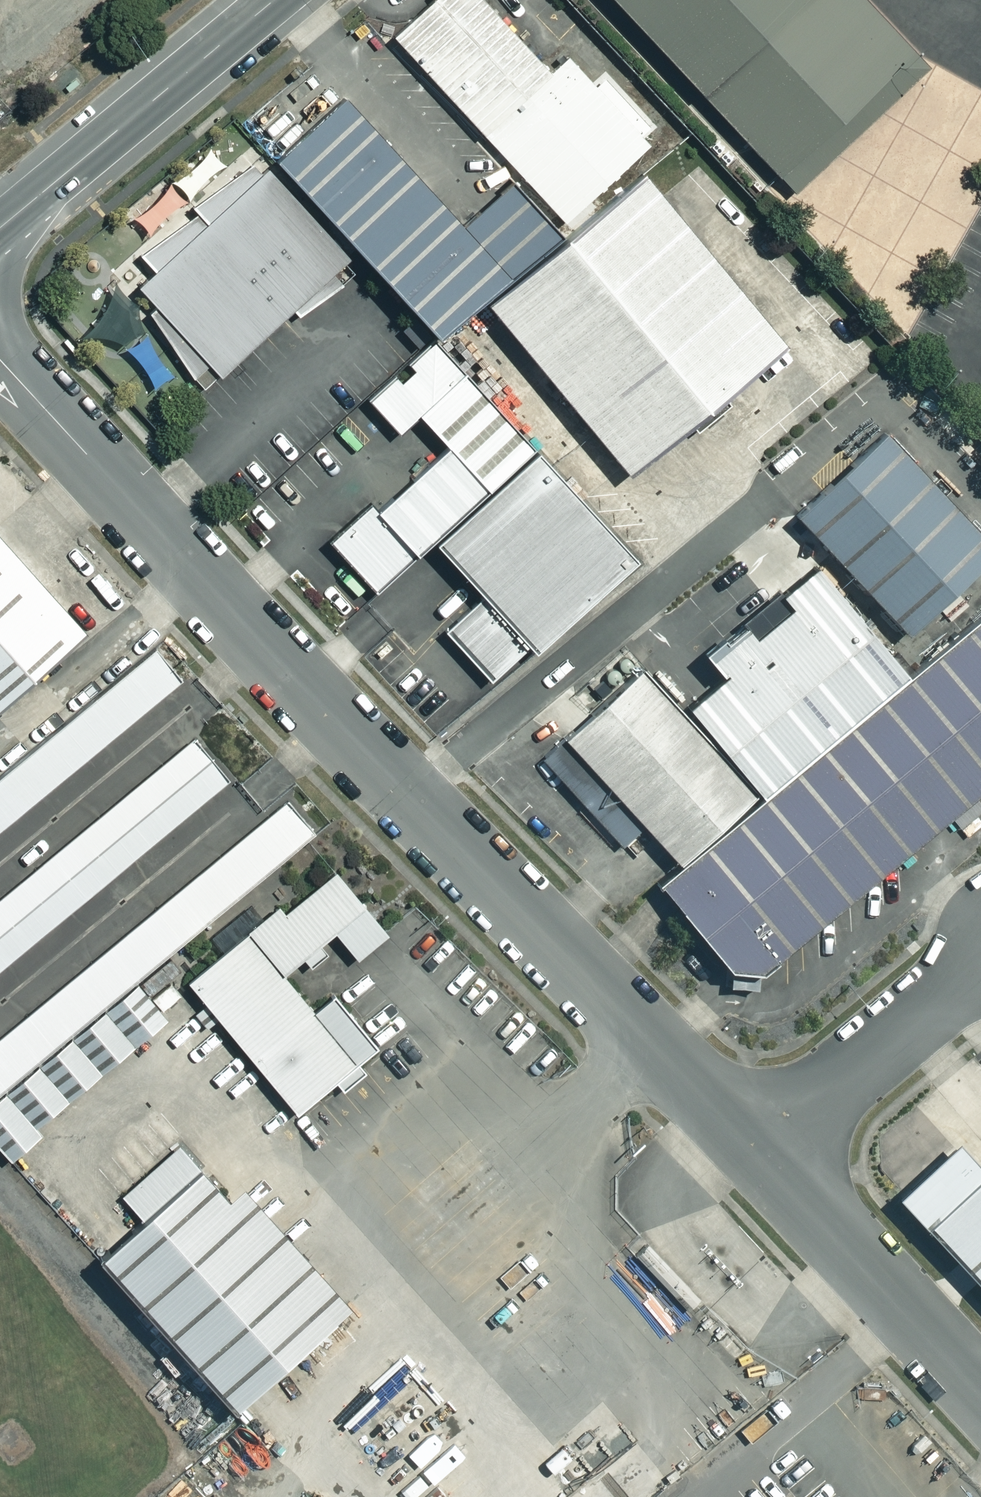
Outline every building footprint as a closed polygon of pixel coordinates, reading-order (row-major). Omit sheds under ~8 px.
[(480,0),(435,0),(391,40),(565,227),(651,148),(568,59),(550,75),(480,0)] [(791,196),(929,68),(919,60),(862,0),(606,0),(791,196)] [(345,98),(271,165),(358,257),(434,340),(442,352),(564,242),(513,185),(464,229),(345,98)] [(350,261),(267,172),(262,176),(253,167),(191,211),(197,218),(140,259),(153,273),(137,288),(206,394),(350,261)] [(784,351),(647,188),(487,321),(624,485),(784,351)] [(443,553),(542,460),(437,348),(375,407),(405,439),(424,421),(455,454),(384,520),(376,510),(336,548),(380,595),(435,544),(443,553)] [(893,444),(799,532),(910,650),(980,583),(980,537),(893,444)] [(542,460),(443,553),(489,602),(450,638),(496,687),(539,647),(546,655),(642,566),(542,460)] [(0,534),(0,709),(87,632),(0,534)] [(695,715),(771,806),(918,684),(832,581),(796,612),(806,624),(695,715)] [(918,684),(771,806),(664,895),(748,995),(980,801),(980,631),(918,684)] [(183,682),(156,651),(0,782),(0,835),(183,682)] [(758,807),(642,684),(571,752),(686,874),(758,807)] [(0,903),(0,978),(233,785),(197,741),(0,903)] [(290,797),(0,1036),(0,1098),(321,833),(290,797)] [(342,867),(257,936),(287,973),(340,932),(363,962),(396,937),(342,867)] [(287,973),(257,936),(197,983),(303,1115),(383,1052),(339,997),(319,1013),(287,973)] [(174,960),(0,1105),(0,1144),(15,1162),(46,1136),(40,1129),(172,1019),(153,997),(183,971),(174,960)] [(206,1170),(185,1147),(126,1200),(147,1224),(206,1170)] [(959,1151),(901,1205),(980,1291),(980,1175),(959,1151)] [(237,1201),(206,1170),(147,1224),(109,1260),(247,1412),(361,1310),(251,1189),(237,1201)]
